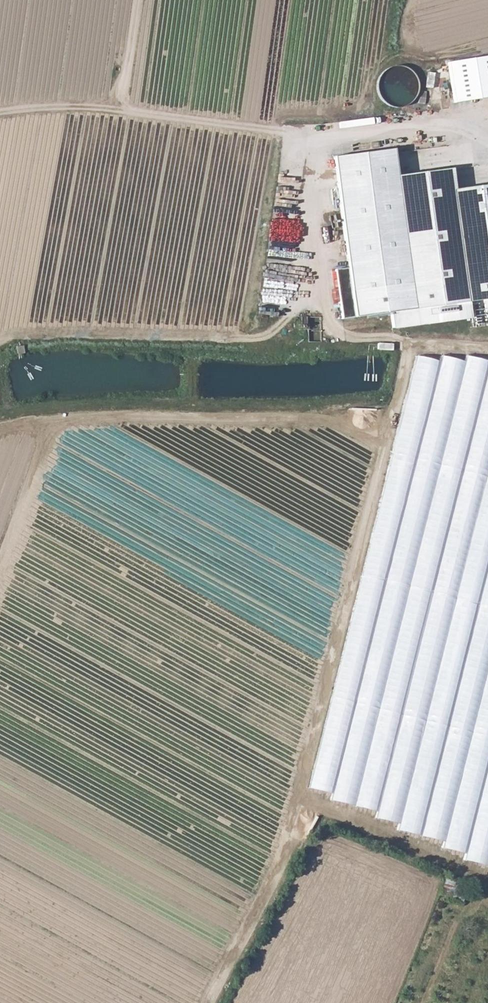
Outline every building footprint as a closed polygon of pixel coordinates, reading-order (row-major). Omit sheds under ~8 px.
[(446,60),(452,102),(487,96),(487,55),(446,60)] [(331,155),(345,266),(333,267),(339,317),(387,311),(389,327),(468,317),(466,300),(480,298),(482,312),(487,311),(487,183),(451,188),(449,168),(395,174),(392,147),(331,155)] [(310,789),(466,860),(487,869),(487,362),(439,358),(413,357),(310,789)]
